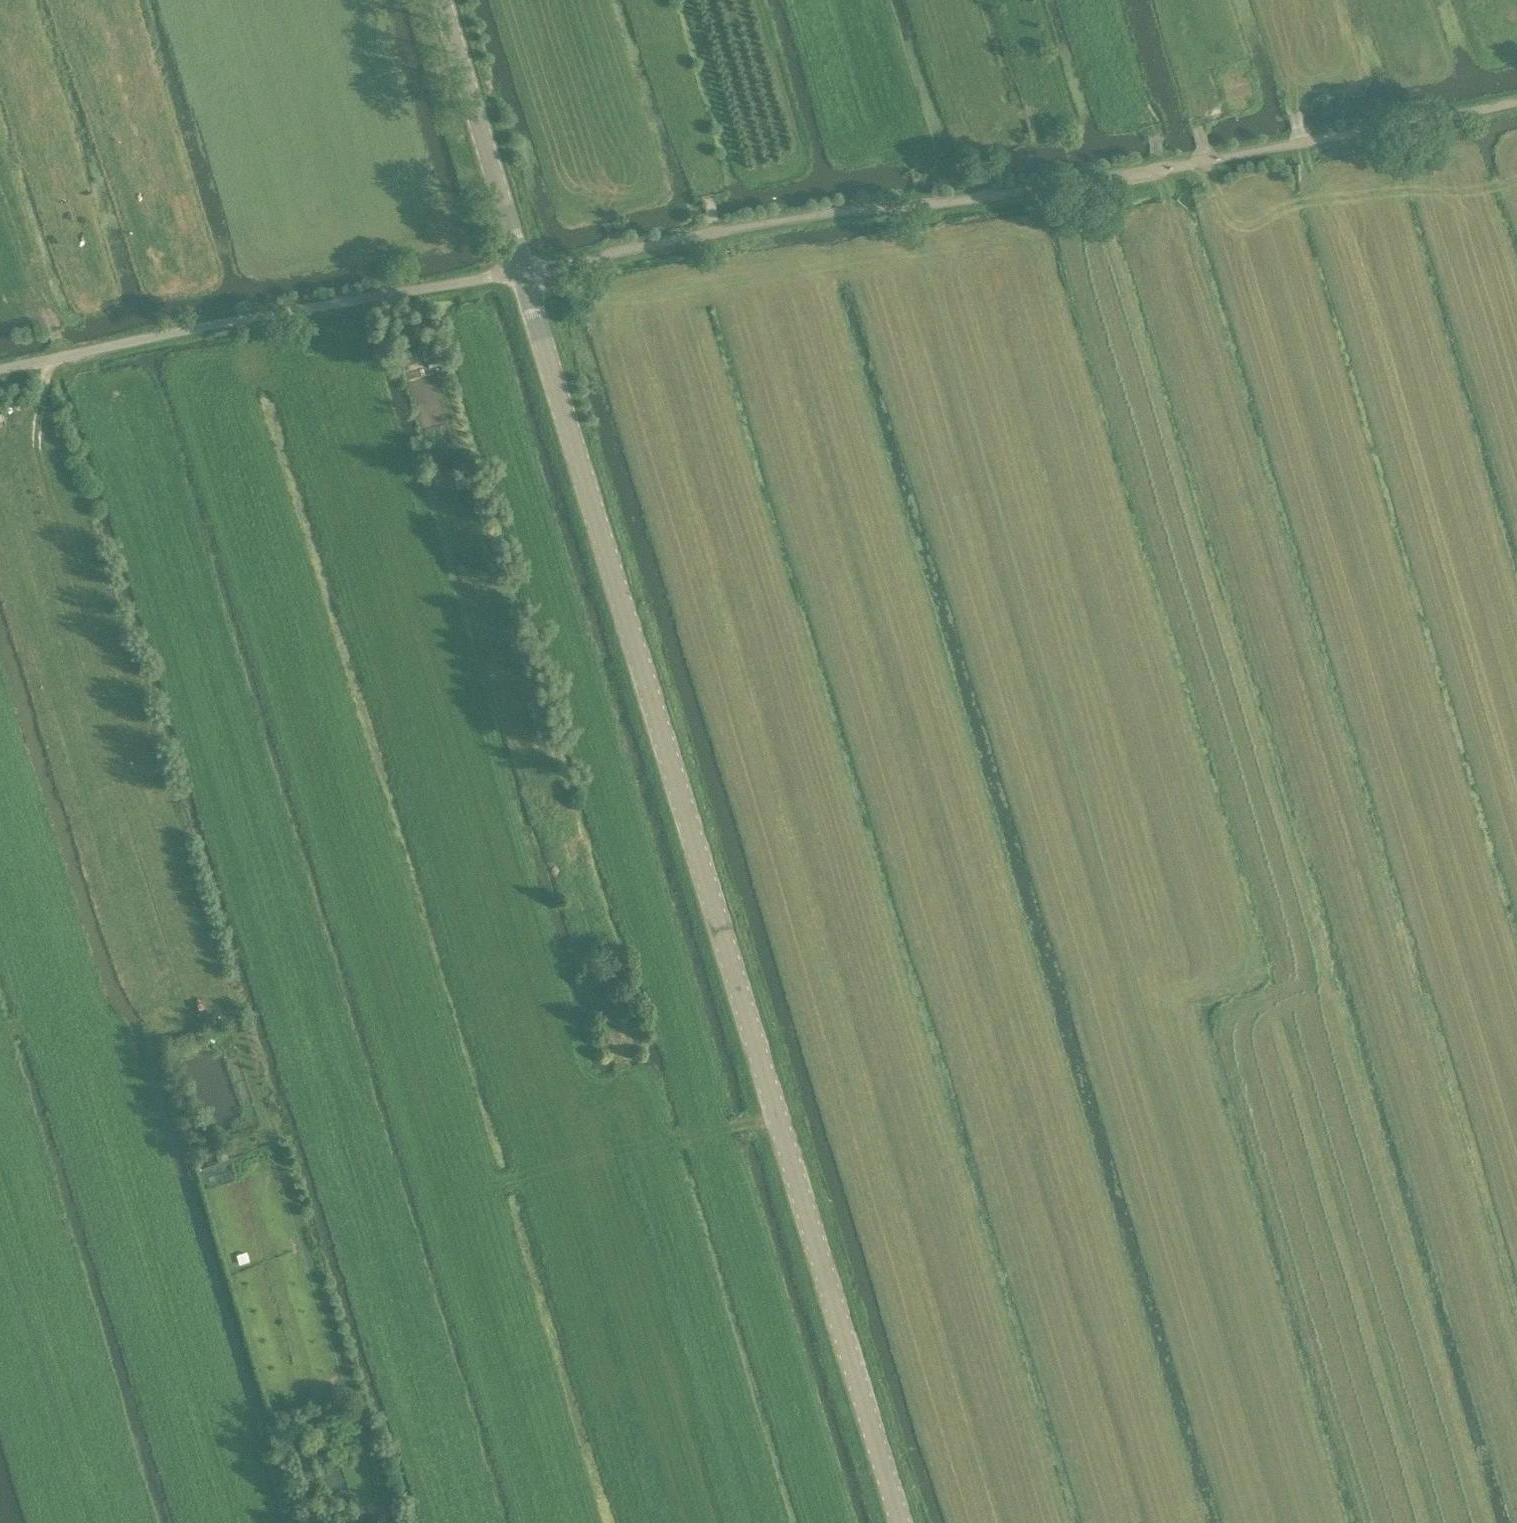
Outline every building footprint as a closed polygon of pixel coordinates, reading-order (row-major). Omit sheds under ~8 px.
[(624,1018),(606,1024),(609,1033),(627,1027),(624,1018)]
